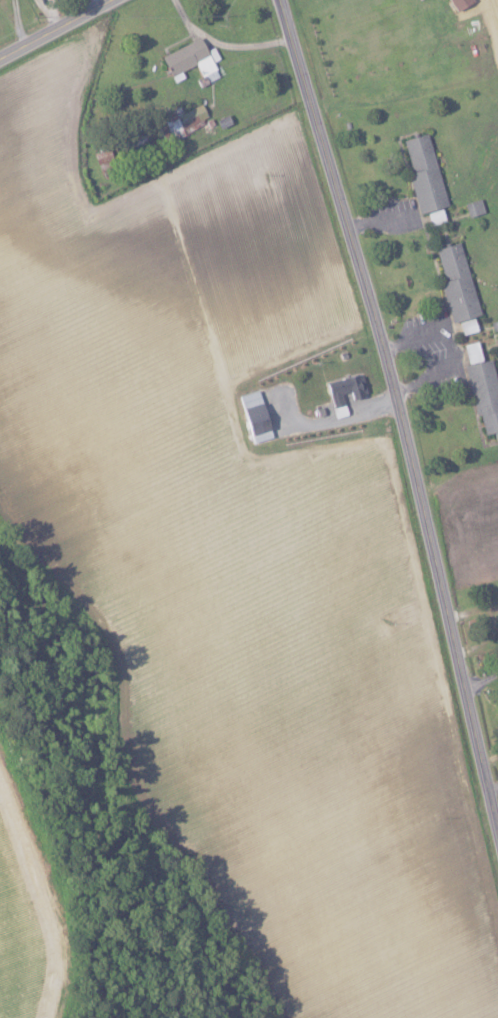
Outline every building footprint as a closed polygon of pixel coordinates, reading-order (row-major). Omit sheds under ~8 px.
[(472,0),(448,0),(455,11),(472,0)] [(168,76),(195,64),(198,71),(211,65),(198,38),(159,56),(168,76)] [(208,121),(200,103),(154,124),(163,142),(208,121)] [(446,205),(426,132),(402,139),(411,172),(406,173),(417,214),(424,212),(427,225),(442,221),(439,207),(446,205)] [(111,162),(108,149),(92,153),(95,165),(111,162)] [(483,213),(480,199),(463,202),(466,216),(483,213)] [(478,315),(458,242),(434,249),(443,281),(438,282),(449,322),(478,315)] [(456,322),(460,335),(474,330),(471,318),(456,322)] [(462,344),(464,363),(478,361),(476,342),(462,344)] [(490,359),(462,366),(474,416),(478,415),(483,435),(497,431),(497,396),(490,359)] [(331,408),(347,404),(345,400),(365,394),(359,372),(324,382),(331,408)] [(236,396),(246,435),(267,430),(256,391),(236,396)]
